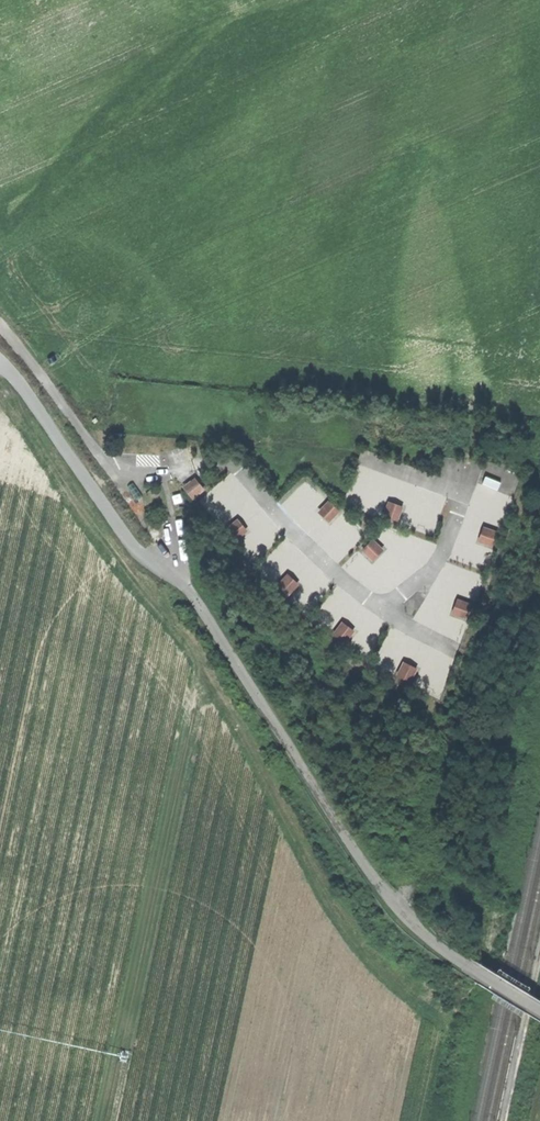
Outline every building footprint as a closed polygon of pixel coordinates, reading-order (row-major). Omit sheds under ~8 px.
[(195,478),(184,487),(193,498),(203,489),(195,478)] [(418,514),(434,519),(439,501),(424,496),(418,514)] [(338,511),(328,502),(324,507),(333,516),(338,511)] [(389,502),(387,509),(399,513),(402,507),(389,502)] [(329,521),(333,516),(324,507),(319,512),(329,521)] [(397,520),(399,513),(387,509),(384,515),(397,520)] [(238,520),(232,524),(240,535),(246,530),(238,520)] [(240,535),(232,524),(227,528),(236,539),(240,535)] [(479,541),(486,543),(490,530),(484,528),(479,541)] [(497,532),(490,530),(486,543),(492,545),(497,532)] [(377,545),(372,540),(363,550),(368,555),(377,545)] [(486,567),(491,551),(470,543),(464,559),(486,567)] [(382,549),(377,545),(368,555),(373,560),(382,549)] [(288,575),(283,580),(292,589),(297,584),(288,575)] [(292,589),(283,580),(278,585),(288,594),(292,589)] [(453,613),(459,615),(464,602),(457,600),(453,613)] [(470,604),(464,602),(459,615),(466,618),(470,604)] [(342,623),(338,628),(349,636),(353,631),(342,623)] [(344,642),(349,636),(338,628),(334,634),(344,642)] [(404,662),(400,668),(413,675),(416,668),(404,662)] [(410,681),(413,675),(400,668),(397,675),(410,681)]
